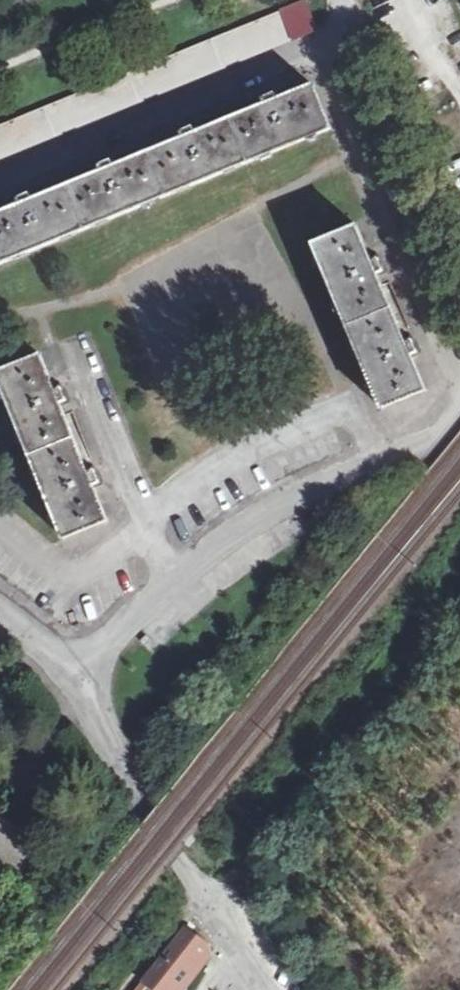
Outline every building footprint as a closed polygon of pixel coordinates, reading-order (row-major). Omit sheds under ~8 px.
[(0,123),(0,159),(296,40),(283,9),(0,123)] [(331,129),(314,86),(279,99),(276,90),(263,94),(265,99),(258,102),(260,107),(197,132),(193,123),(180,128),(181,132),(176,134),(179,141),(113,167),(110,157),(97,162),(99,166),(92,169),(94,175),(32,199),(28,189),(15,194),(17,198),(12,201),(14,208),(0,213),(0,263),(331,129)] [(314,243),(381,404),(426,384),(413,353),(424,349),(418,336),(414,337),(412,331),(404,334),(380,275),(390,270),(385,259),(382,260),(379,252),(371,256),(357,224),(314,243)] [(60,537),(102,518),(92,489),(101,485),(97,474),(93,474),(91,470),(85,472),(59,408),(68,404),(64,392),(60,393),(58,388),(51,390),(38,358),(0,374),(0,385),(60,537)] [(185,925),(143,979),(158,989),(167,989),(172,984),(180,989),(185,989),(200,971),(194,966),(210,945),(185,925)]
